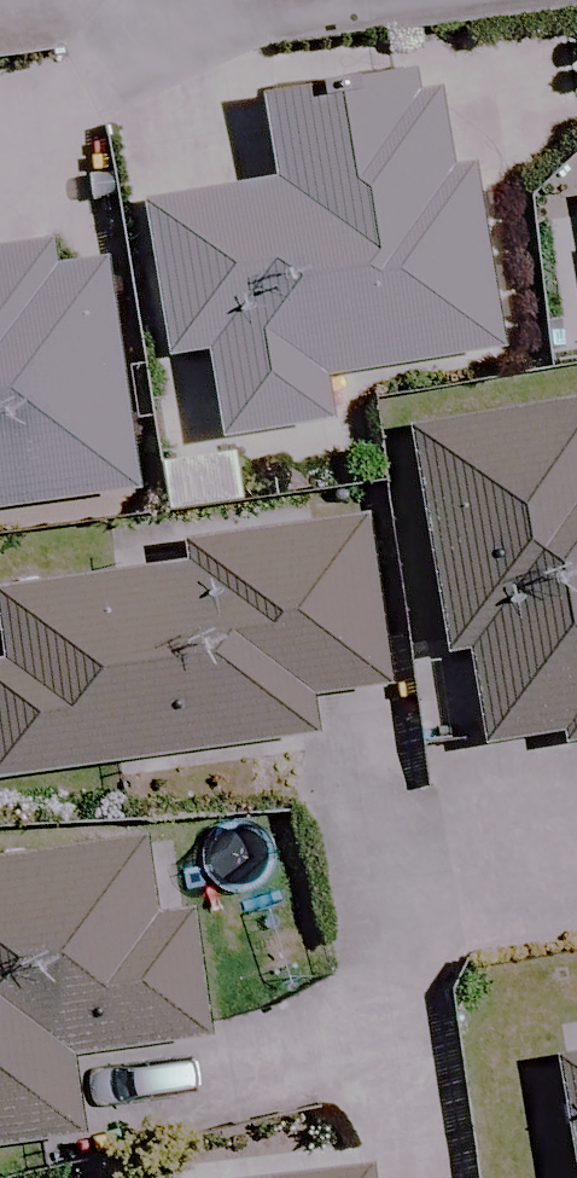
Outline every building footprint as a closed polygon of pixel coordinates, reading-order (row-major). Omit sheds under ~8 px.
[(477,356),(428,80),(255,111),(112,136),(152,362),(189,355),(206,452),(320,432),(312,386),(477,356)] [(112,497),(74,252),(0,263),(0,514),(112,497)] [(576,731),(576,409),(392,436),(426,666),(449,663),(461,748),(576,731)] [(294,749),(289,704),(360,695),(340,530),(165,552),(168,575),(0,596),(0,786),(294,749)] [(66,1142),(54,1062),(181,1044),(170,965),(150,968),(133,849),(0,868),(0,1151),(66,1142)] [(563,1177),(576,1177),(576,1058),(543,1064),(563,1177)]
